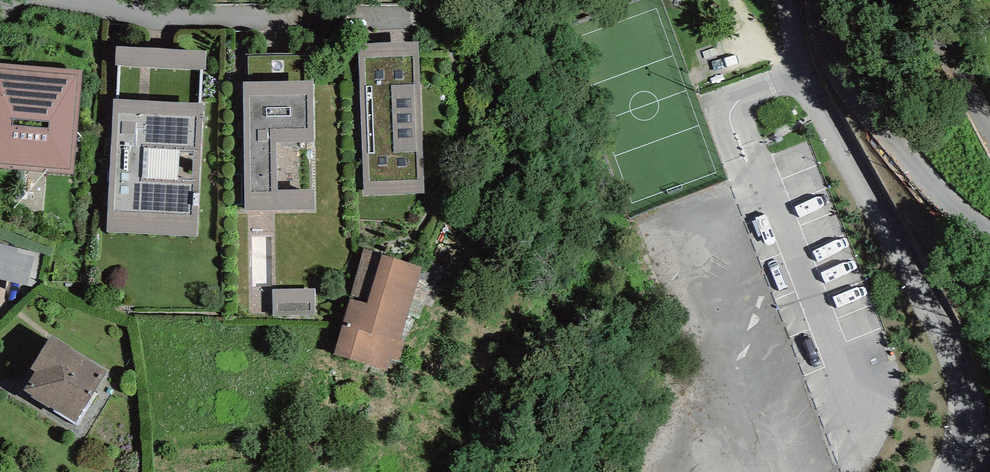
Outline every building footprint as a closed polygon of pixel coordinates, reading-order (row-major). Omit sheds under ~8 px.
[(419,39),(358,41),(364,193),(426,190),(419,39)] [(207,48),(116,44),(108,229),(198,233),(207,48)] [(0,61),(0,167),(73,174),(82,68),(0,61)] [(313,78),(243,79),(245,207),(315,206),(313,78)] [(0,244),(0,279),(32,286),(37,253),(0,244)] [(422,264),(363,247),(333,352),(387,367),(390,357),(399,360),(405,339),(401,337),(422,264)] [(318,311),(318,283),(274,284),(275,312),(318,311)] [(107,371),(51,335),(31,368),(35,371),(23,390),(76,422),(107,371)]
